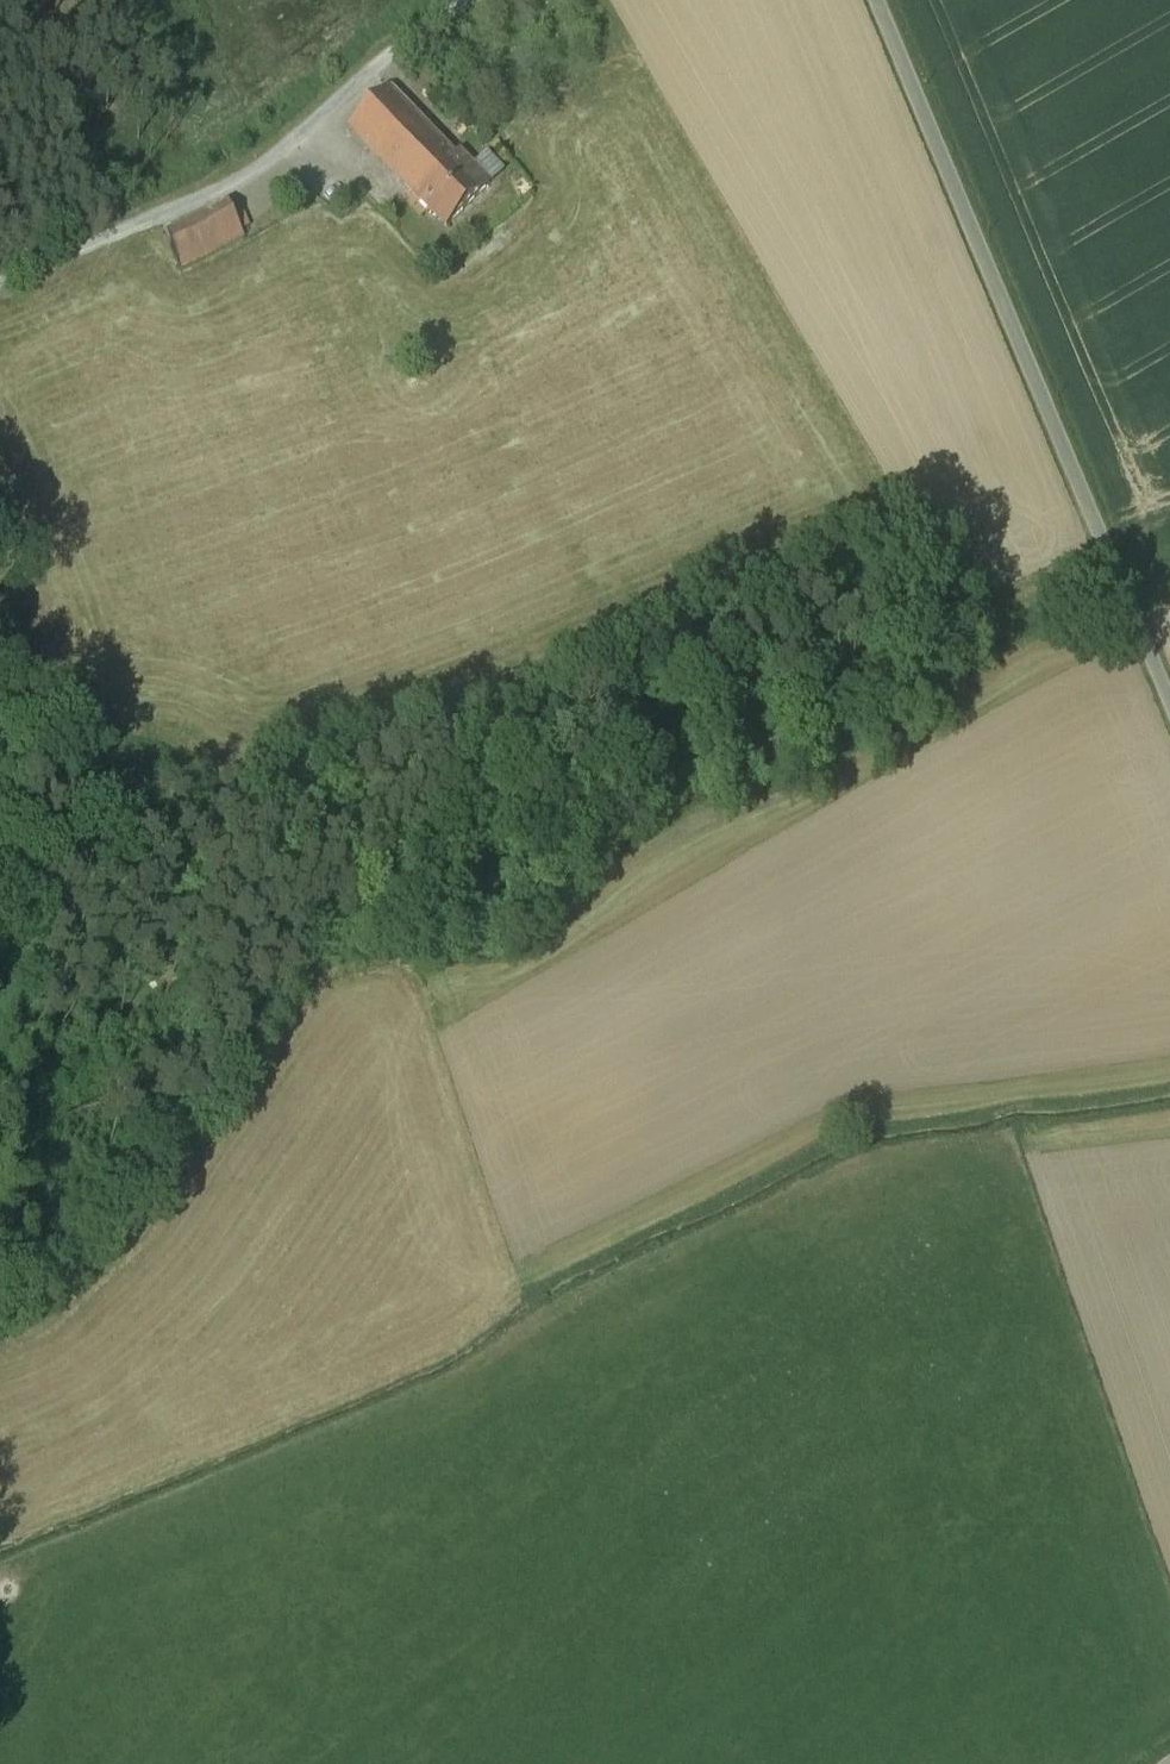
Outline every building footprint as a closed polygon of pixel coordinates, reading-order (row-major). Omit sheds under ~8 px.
[(493,184),(397,88),(353,132),(448,228),(493,184)] [(229,204),(164,236),(181,269),(246,238),(243,232),(235,216),(229,204)] [(242,212),(235,216),(243,232),(250,229),(242,212)]
